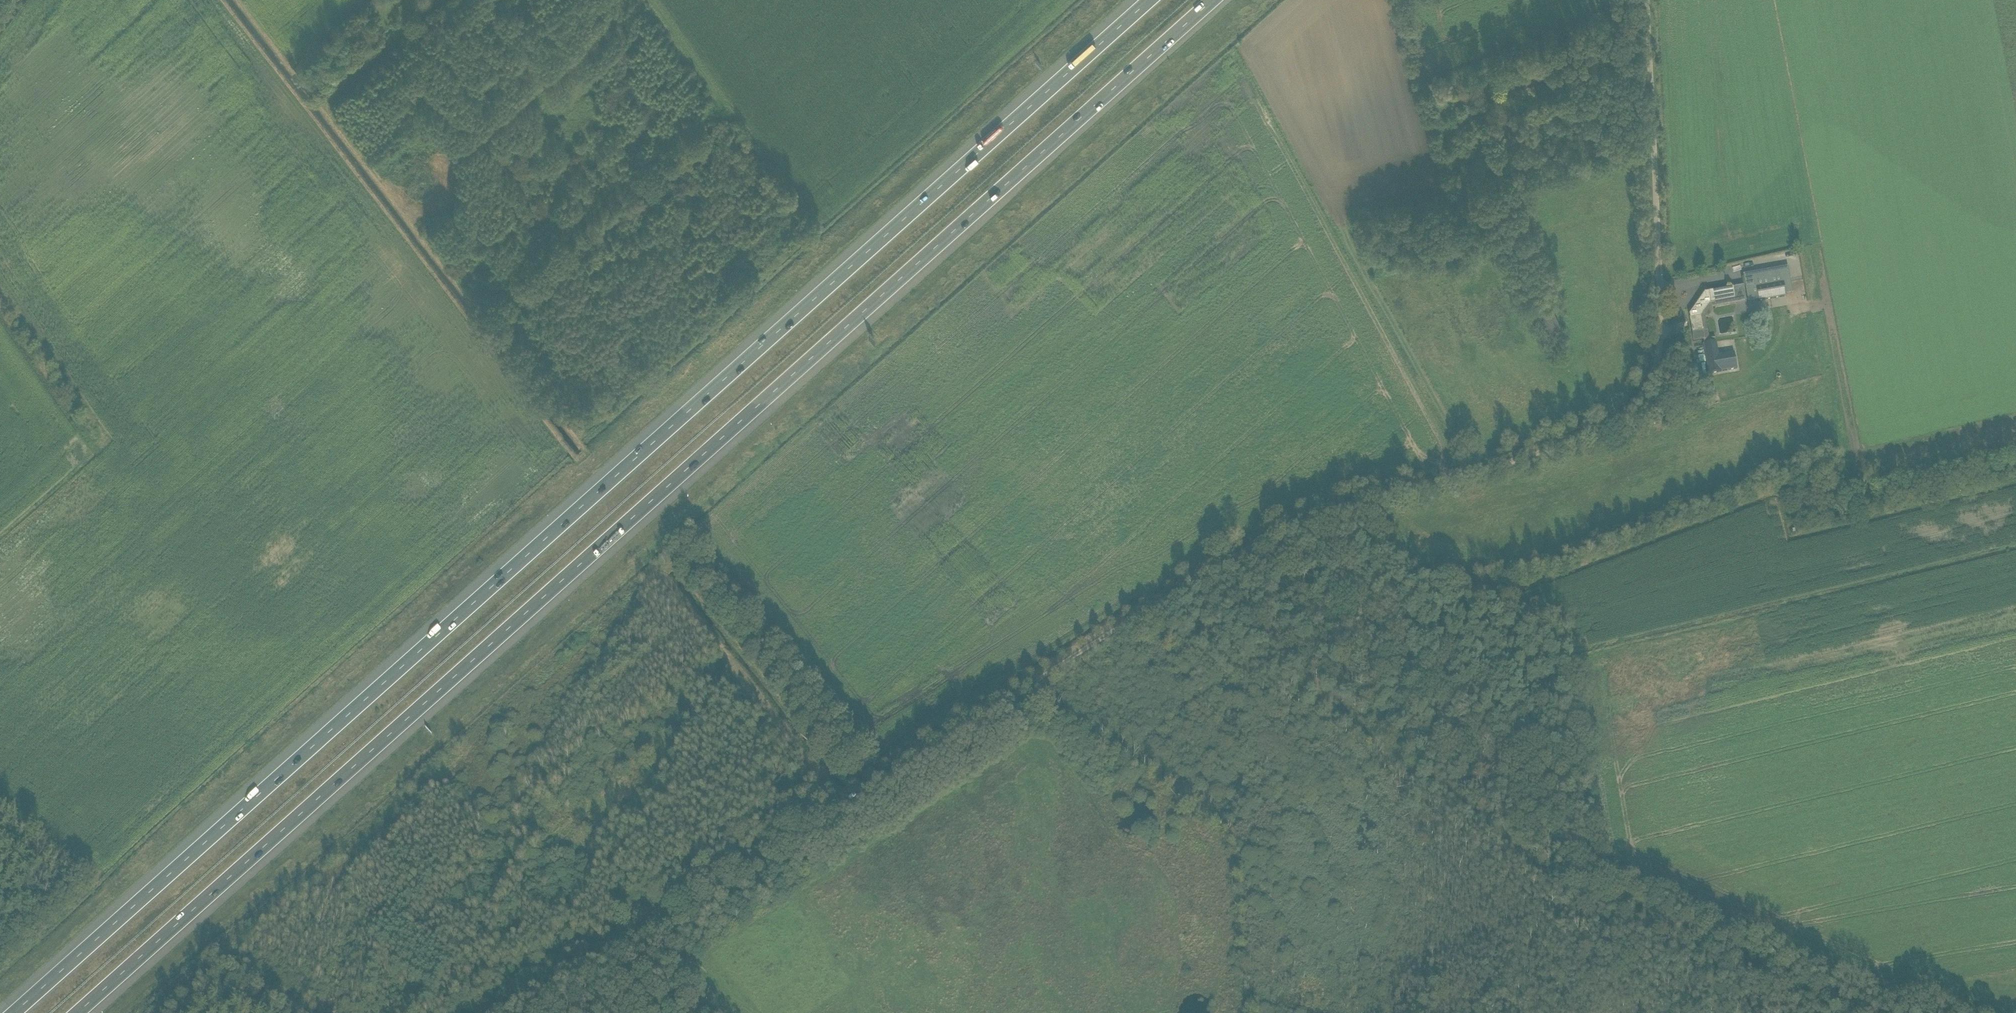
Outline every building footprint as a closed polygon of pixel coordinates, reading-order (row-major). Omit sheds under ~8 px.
[(1550,59),(1549,55),(1547,50),(1527,57),(1530,67),(1540,63),(1538,58),(1543,57),(1544,61),(1550,59)] [(1574,86),(1570,76),(1567,77),(1568,78),(1566,78),(1563,79),(1564,82),(1566,81),(1567,85),(1565,85),(1567,88),(1574,86)] [(1786,296),(1783,282),(1756,287),(1758,301),(1786,296)] [(1735,299),(1733,287),(1707,292),(1708,293),(1705,294),(1705,292),(1689,315),(1690,315),(1690,318),(1689,318),(1692,334),(1704,332),(1701,316),(1700,316),(1709,303),(1710,304),(1735,299)]
